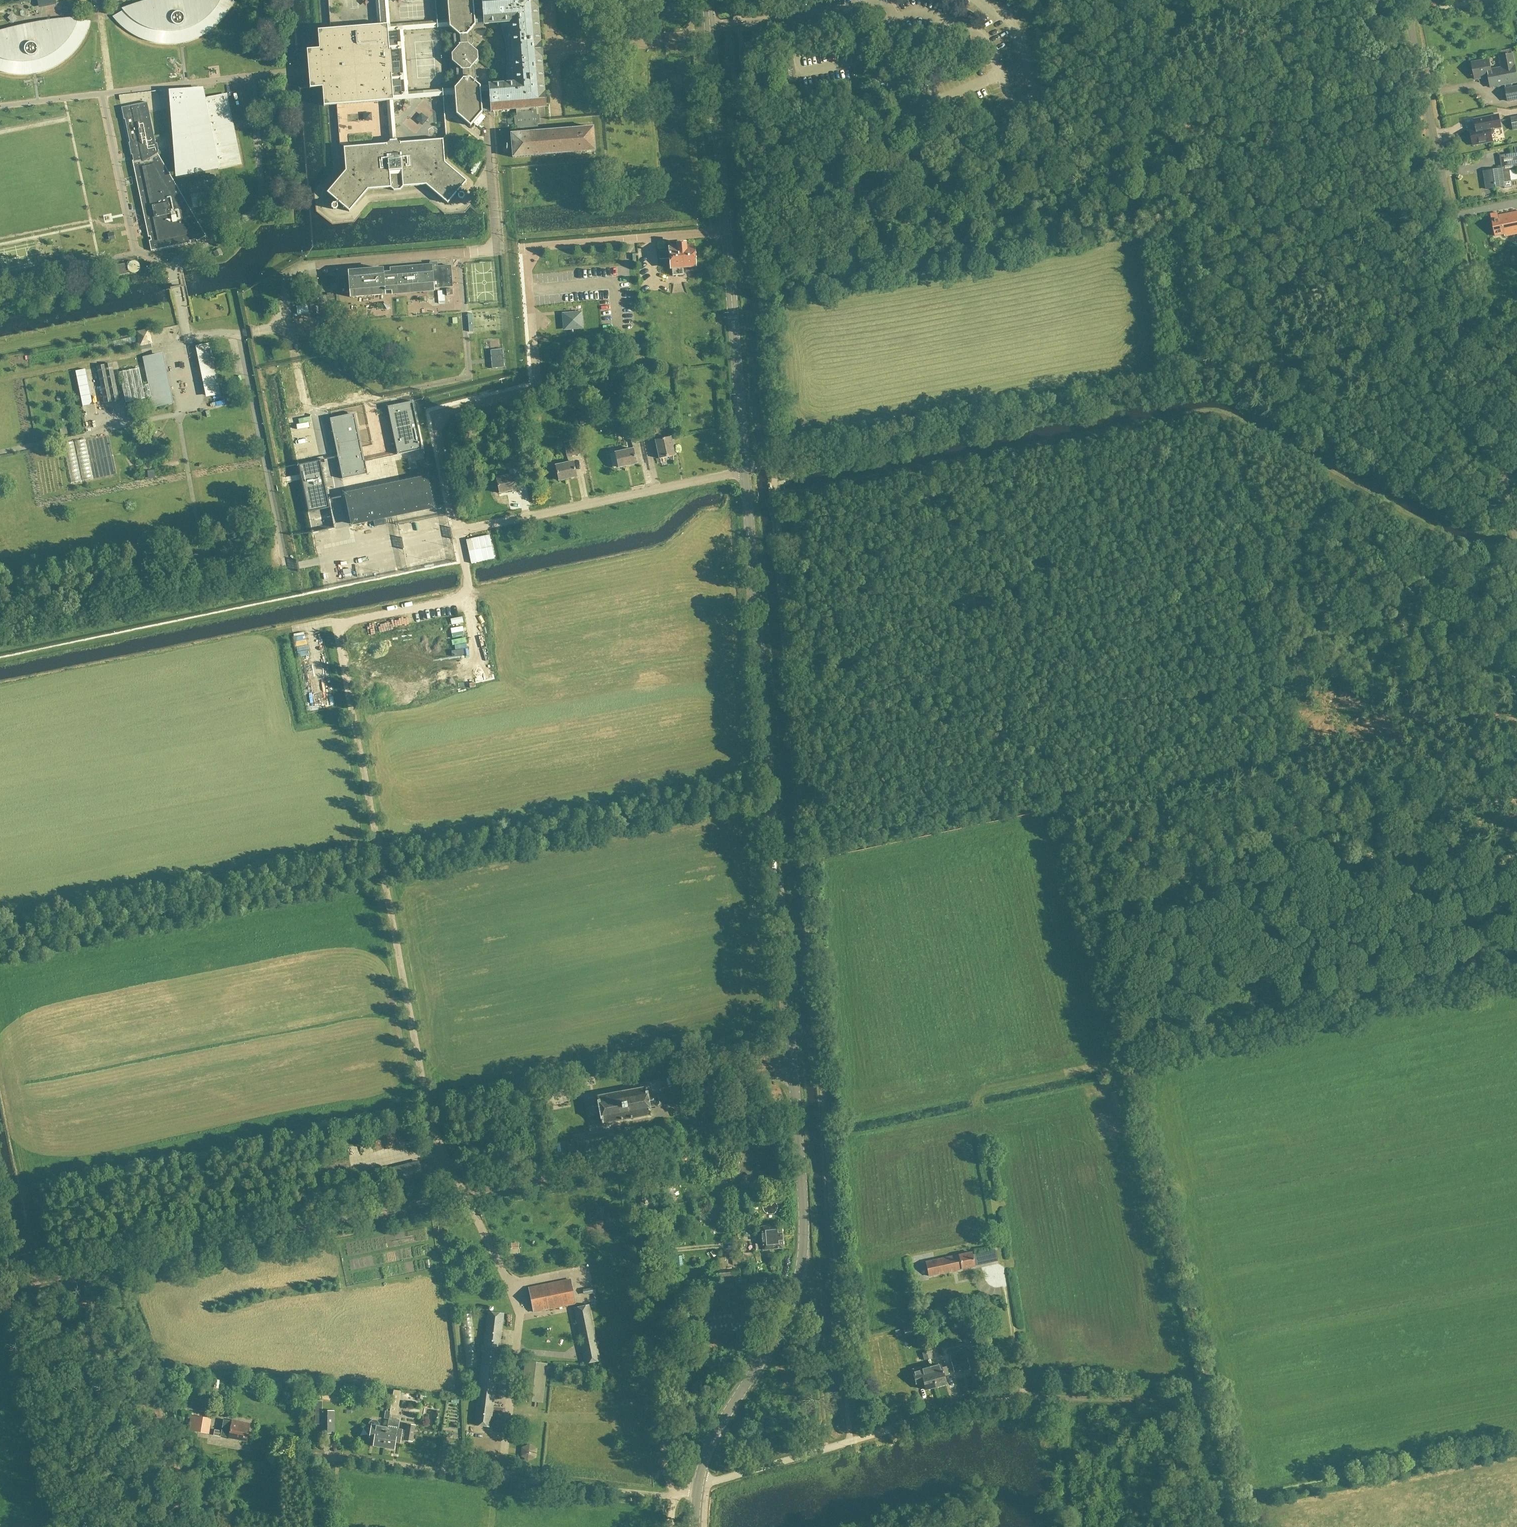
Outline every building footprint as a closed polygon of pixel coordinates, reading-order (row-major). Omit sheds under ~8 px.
[(148,1),(123,9),(124,10),(114,15),(121,23),(129,30),(138,35),(148,39),(158,41),(169,42),(179,41),(182,40),(193,37),(203,32),(212,26),(219,19),(226,10),(231,0),(150,0),(148,1)] [(448,20),(390,25),(388,0),(375,0),(377,26),(317,30),(319,49),(306,50),(306,53),(309,88),(322,87),(323,106),(386,101),(389,141),(386,144),(343,148),(345,171),(326,193),(336,201),(335,203),(332,203),(331,205),(331,208),(333,209),(336,209),(337,208),(337,205),(338,203),(349,212),(368,190),(390,188),(393,191),(400,191),(403,187),(425,185),(447,204),(456,194),(457,195),(458,198),(460,200),(462,199),(464,197),(464,195),(462,193),(459,193),(458,192),(466,181),(444,162),(443,140),(400,143),(396,140),(393,100),(454,95),(456,114),(470,127),(482,112),(482,109),(489,108),(490,112),(495,112),(516,110),(517,117),(514,117),(515,133),(510,134),(511,146),(512,158),(595,151),(593,127),(540,131),(538,115),(536,115),(535,108),(545,108),(536,0),(481,0),(481,1),(473,1),(473,0),(447,0),(447,1),(448,20)] [(88,21),(76,19),(77,18),(69,19),(62,19),(55,20),(47,21),(40,22),(33,23),(26,25),(18,26),(11,28),(4,30),(0,31),(0,69),(1,69),(4,70),(7,71),(10,71),(13,72),(16,72),(20,72),(23,72),(26,72),(29,72),(33,71),(35,71),(39,70),(42,69),(45,68),(48,67),(51,65),(54,64),(57,62),(60,60),(62,58),(65,56),(67,54),(70,52),(72,49),(74,47),(76,44),(78,42),(80,39),(82,36),(83,33),(85,30),(86,27),(87,24),(88,21)] [(1490,70),(1488,59),(1471,63),(1474,79),(1484,78),(1484,77),(1488,76),(1490,87),(1504,84),(1505,89),(1504,89),(1507,101),(1516,99),(1516,87),(1512,88),(1511,83),(1516,82),(1516,79),(1514,65),(1512,54),(1499,56),(1501,68),(1490,70)] [(201,89),(170,91),(177,172),(216,164),(217,168),(240,163),(225,94),(203,99),(201,89)] [(141,159),(132,161),(151,252),(197,243),(207,237),(158,153),(159,153),(157,144),(155,144),(147,103),(121,108),(123,121),(124,120),(129,143),(128,143),(131,156),(140,154),(141,159)] [(1497,115),(1473,120),(1475,128),(1469,130),(1472,145),(1492,142),(1490,135),(1492,135),(1493,133),(1493,129),(1500,127),(1497,115)] [(1501,169),(1483,171),(1485,189),(1503,186),(1504,188),(1511,187),(1509,170),(1501,171),(1501,169)] [(200,190),(192,191),(193,203),(200,202),(200,190)] [(1490,214),(1494,236),(1505,234),(1505,236),(1516,234),(1516,212),(1497,216),(1497,213),(1490,214)] [(669,251),(659,251),(660,260),(669,259),(670,269),(671,269),(672,276),(683,275),(682,268),(695,267),(693,246),(685,247),(685,243),(677,244),(677,247),(668,248),(669,251)] [(343,277),(344,284),(345,293),(350,292),(350,297),(385,294),(384,291),(392,290),(392,295),(433,291),(433,288),(452,286),(450,266),(438,267),(437,267),(436,263),(429,264),(429,265),(390,268),(390,272),(383,273),(383,269),(348,271),(348,276),(343,277)] [(116,276),(126,275),(124,265),(115,267),(116,276)] [(477,280),(478,290),(489,289),(488,279),(477,280)] [(443,311),(452,311),(452,298),(443,298),(443,311)] [(563,331),(583,330),(581,312),(561,313),(563,331)] [(450,351),(474,349),(472,322),(448,324),(450,351)] [(151,343),(148,331),(138,333),(140,346),(151,343)] [(218,393),(208,344),(197,346),(207,396),(218,393)] [(490,351),(491,369),(504,368),(502,350),(490,351)] [(153,406),(172,403),(169,393),(167,394),(159,354),(143,358),(148,385),(142,387),(138,369),(119,373),(125,403),(151,398),(153,406)] [(94,369),(78,372),(85,406),(101,402),(94,369)] [(627,395),(617,397),(618,404),(628,402),(627,395)] [(387,407),(397,455),(422,450),(412,402),(387,407)] [(584,408),(577,410),(581,425),(588,423),(584,408)] [(354,414),(329,419),(342,480),(367,475),(354,414)] [(520,422),(509,425),(512,440),(523,437),(520,422)] [(653,426),(641,428),(643,440),(655,437),(653,426)] [(631,442),(643,440),(641,428),(629,431),(631,442)] [(670,437),(655,440),(659,459),(674,456),(670,437)] [(564,445),(566,457),(583,453),(581,442),(564,445)] [(636,464),(633,449),(609,454),(612,468),(617,467),(618,468),(636,464)] [(507,469),(519,466),(516,455),(504,458),(507,469)] [(324,503),(328,503),(320,461),(298,465),(308,512),(325,509),(324,503)] [(576,476),(573,462),(554,466),(558,481),(576,476)] [(514,474),(495,478),(499,493),(517,489),(514,474)] [(346,494),(353,527),(436,510),(429,477),(346,494)] [(480,539),(480,548),(496,547),(496,538),(480,539)] [(480,558),(482,566),(493,563),(491,555),(480,558)] [(297,649),(309,649),(308,640),(297,640),(297,649)] [(599,1105),(587,1107),(589,1117),(600,1115),(602,1124),(650,1115),(649,1107),(656,1106),(658,1103),(657,1095),(654,1093),(647,1095),(645,1087),(597,1096),(599,1105)] [(1110,1093),(1115,1113),(1125,1110),(1121,1090),(1110,1093)] [(576,1141),(578,1153),(608,1148),(606,1136),(576,1141)] [(760,1227),(761,1234),(757,1234),(758,1241),(761,1241),(762,1250),(783,1248),(781,1225),(760,1227)] [(971,1252),(926,1262),(929,1276),(974,1267),(971,1252)] [(570,1279),(529,1287),(534,1312),(575,1304),(570,1279)] [(600,1360),(588,1305),(574,1308),(585,1363),(600,1360)] [(706,1313),(709,1335),(747,1329),(744,1307),(706,1313)] [(481,1348),(480,1353),(483,1353),(475,1427),(489,1429),(502,1316),(487,1314),(484,1348),(481,1348)] [(903,1326),(905,1336),(921,1332),(918,1323),(903,1326)] [(967,1327),(968,1335),(976,1333),(974,1325),(967,1327)] [(949,1358),(954,1372),(970,1368),(965,1353),(961,1351),(952,1354),(949,1358)] [(930,1368),(936,1387),(946,1384),(944,1377),(948,1375),(946,1367),(942,1368),(941,1365),(930,1368)] [(925,1390),(936,1387),(930,1368),(920,1371),(920,1373),(916,1374),(918,1384),(923,1382),(925,1390)] [(204,1412),(205,1405),(185,1402),(184,1409),(204,1412)] [(397,1404),(395,1415),(402,1416),(403,1405),(397,1404)] [(320,1423),(334,1423),(334,1411),(320,1411),(320,1423)] [(211,1418),(190,1415),(187,1431),(209,1434),(211,1418)] [(220,1436),(236,1439),(236,1436),(247,1438),(249,1424),(223,1419),(221,1431),(214,1429),(213,1435),(220,1436)] [(387,1428),(386,1428),(383,1448),(394,1449),(396,1442),(400,1442),(401,1440),(405,1441),(405,1437),(413,1438),(415,1425),(407,1424),(406,1431),(398,1430),(398,1429),(397,1429),(398,1420),(389,1419),(388,1420),(387,1428)] [(383,1448),(386,1428),(378,1426),(379,1424),(377,1421),(372,1420),(369,1422),(368,1426),(370,1429),(369,1437),(374,1437),(373,1446),(383,1448)] [(454,1450),(455,1442),(444,1440),(443,1448),(454,1450)] [(524,1449),(523,1457),(531,1461),(537,1458),(538,1449),(531,1445),(524,1449)]
